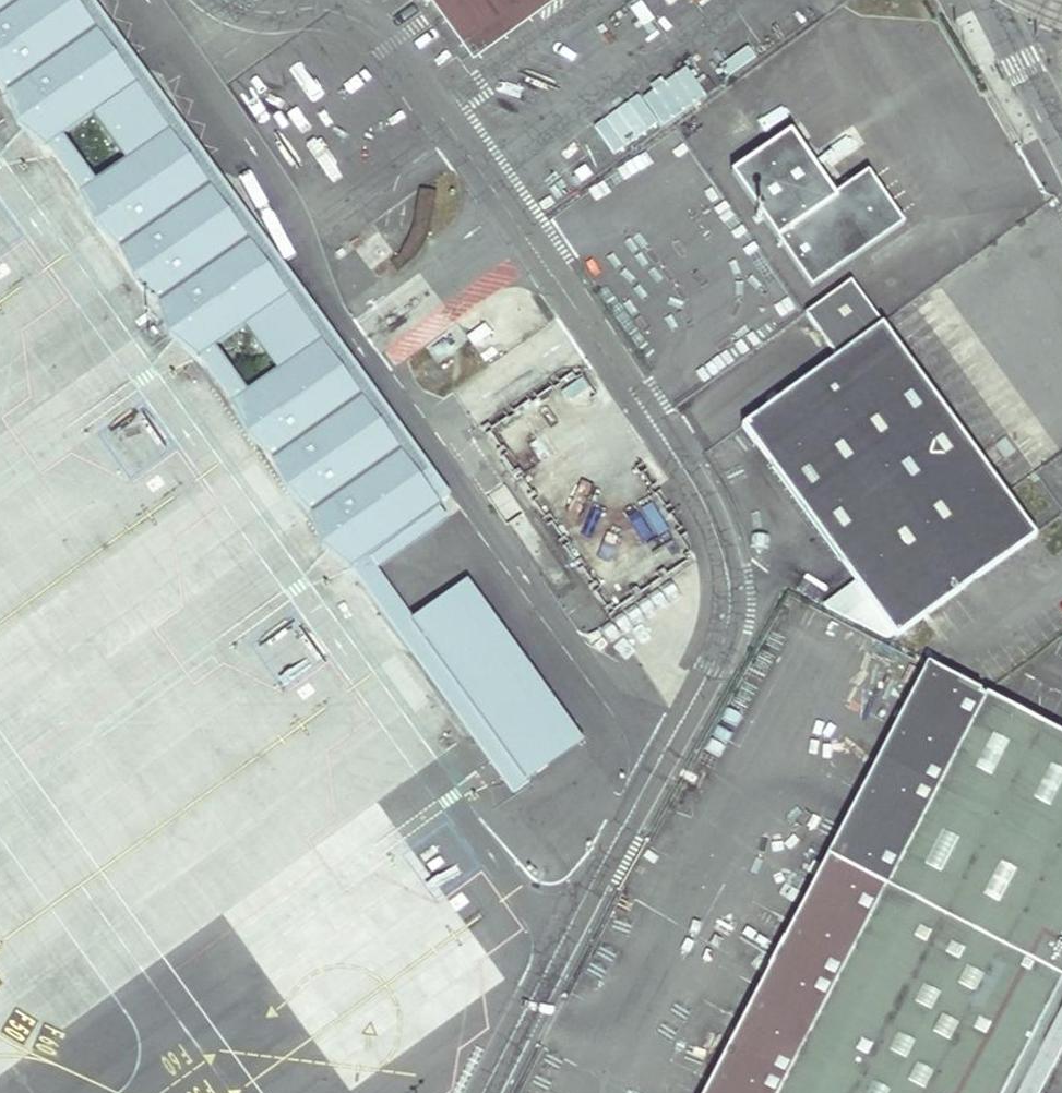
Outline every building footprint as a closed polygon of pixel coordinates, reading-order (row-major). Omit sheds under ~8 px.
[(513,783),(581,734),(468,572),(414,608),(380,562),(463,501),(100,0),(0,0),(0,72),(513,783)] [(469,43),(528,0),(438,0),(469,43)] [(761,17),(544,174),(639,306),(856,148),(831,114),(813,127),(806,117),(824,104),(793,61),(775,75),(768,64),(786,51),(761,17)] [(837,356),(741,425),(858,586),(896,638),(1037,536),(851,280),(805,313),(837,356)] [(892,641),(896,638),(858,586),(826,609),(892,641)] [(1061,979),(1061,729),(983,689),(776,1092),(1003,1092),(1061,979)] [(1003,1092),(1028,1092),(1061,1027),(1061,979),(1003,1092)]
